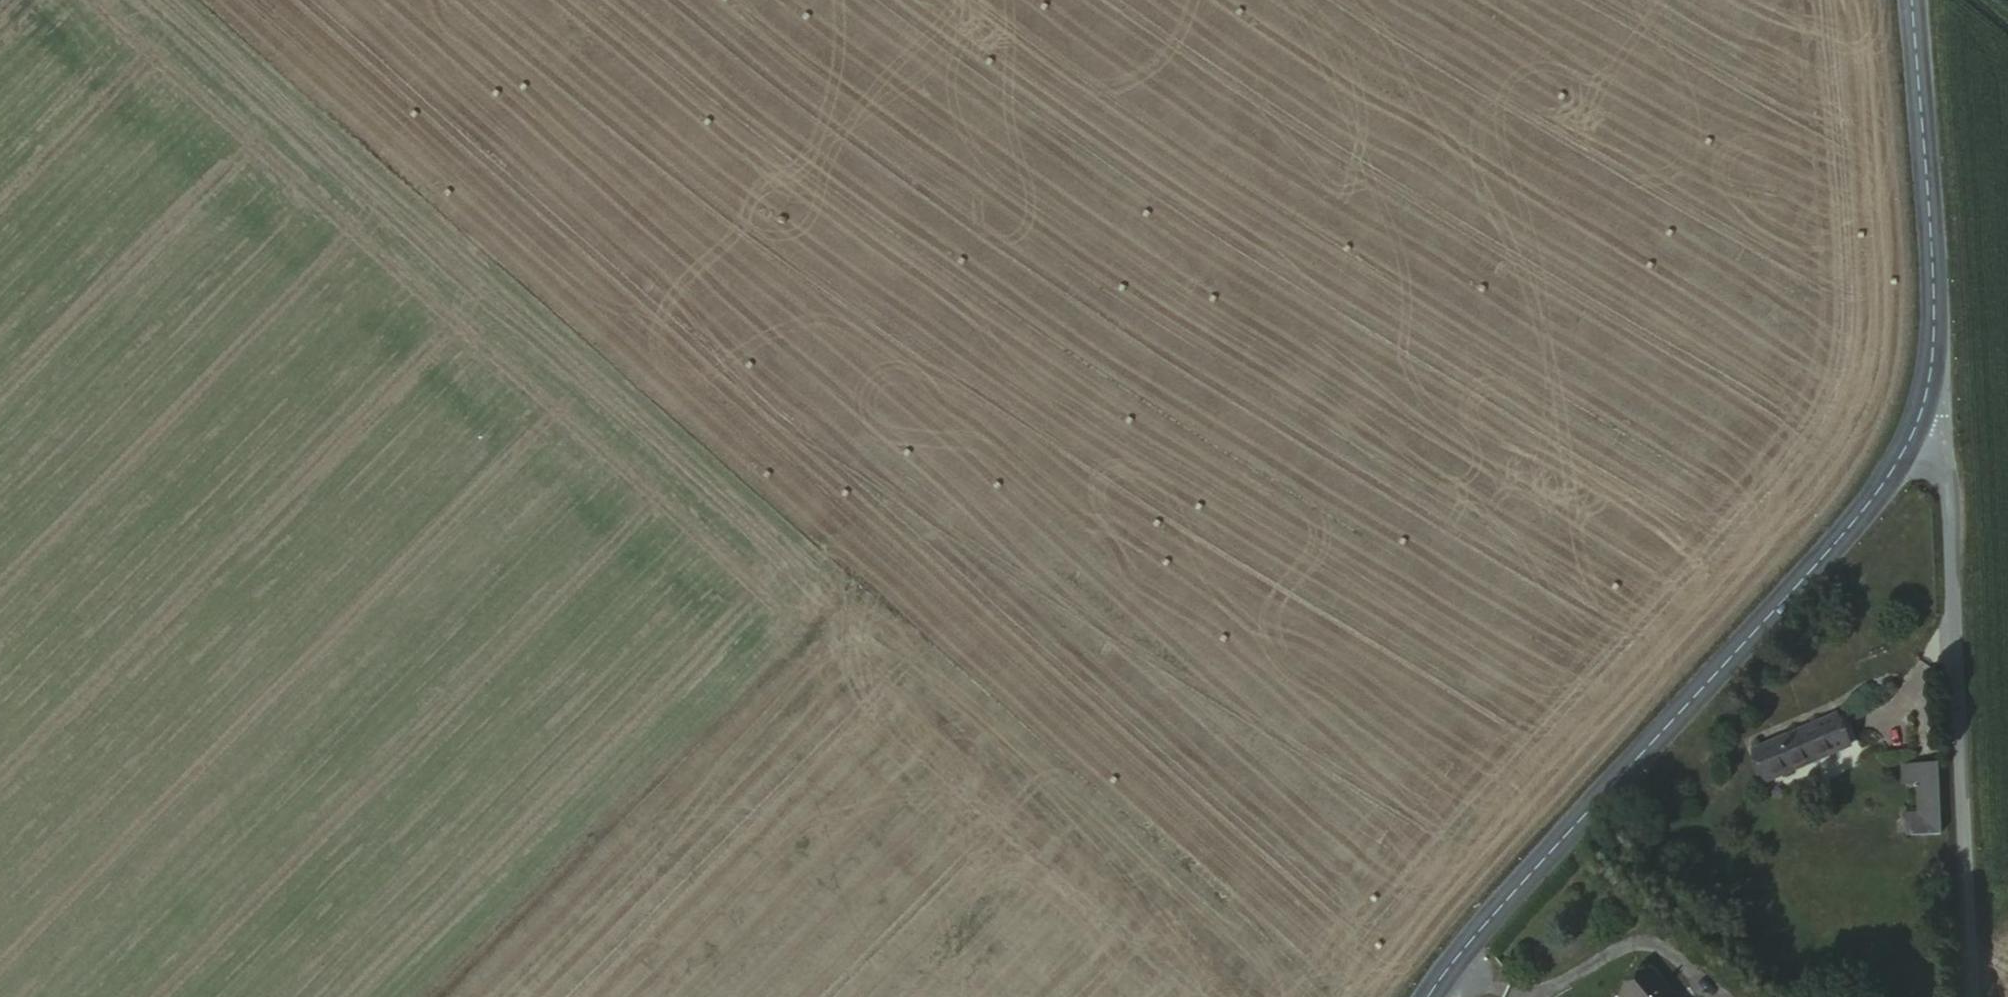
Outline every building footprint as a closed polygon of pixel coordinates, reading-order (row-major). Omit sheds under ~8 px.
[(1845,708),(1834,712),(1848,744),(1858,741),(1845,708)] [(1848,744),(1834,712),(1753,746),(1767,777),(1848,744)] [(1917,770),(1917,750),(1902,751),(1903,771),(1917,770)] [(1939,750),(1917,750),(1917,770),(1918,801),(1905,802),(1905,825),(1942,825),(1939,750)] [(1629,982),(1642,996),(1692,996),(1659,958),(1629,982)]
